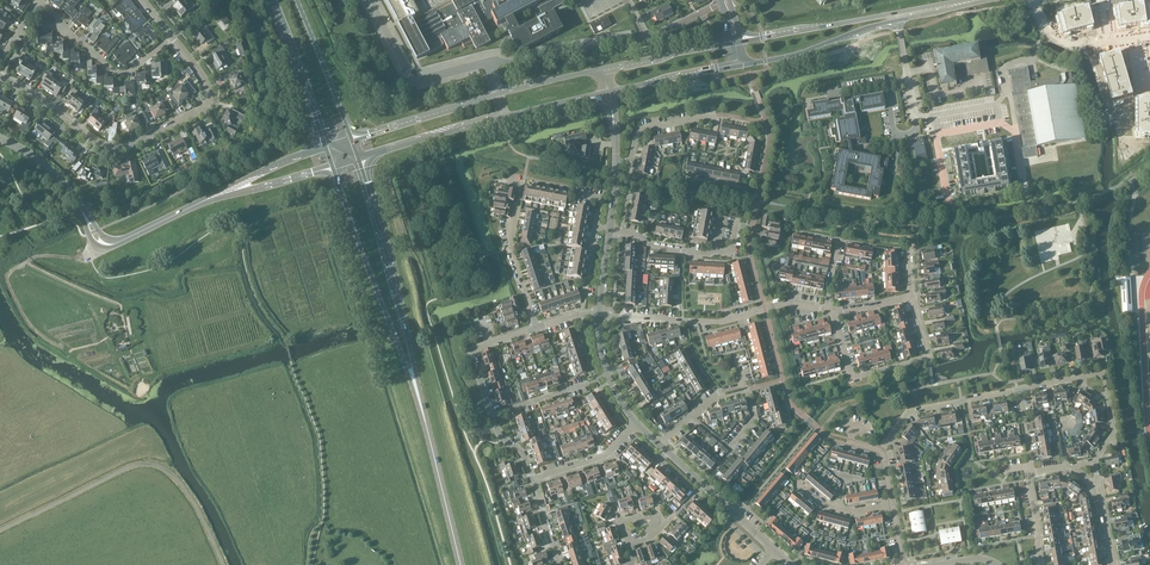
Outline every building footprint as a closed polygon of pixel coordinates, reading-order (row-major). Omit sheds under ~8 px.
[(11,2),(18,6),(17,7),(18,8),(17,9),(22,12),(26,5),(22,2),(23,0),(12,0),(11,2)] [(51,2),(59,9),(65,2),(62,0),(52,0),(51,2)] [(60,10),(67,16),(68,15),(72,18),(77,12),(74,9),(80,1),(79,0),(68,0),(60,10)] [(129,17),(137,11),(138,10),(130,0),(127,0),(113,11),(116,15),(119,12),(125,20),(129,17)] [(175,3),(178,0),(179,2),(173,7),(181,17),(191,9),(184,0),(173,0),(175,3)] [(396,20),(417,59),(443,45),(439,37),(440,36),(445,46),(447,50),(461,43),(463,47),(473,42),(476,49),(489,42),(490,43),(491,43),(485,33),(484,31),(481,24),(493,18),(494,20),(497,25),(504,21),(505,22),(508,29),(506,30),(519,54),(521,53),(533,46),(537,44),(540,42),(563,30),(553,13),(551,10),(563,4),(564,7),(576,0),(565,0),(562,2),(561,0),(553,0),(549,2),(548,0),(424,0),(413,6),(410,0),(386,0),(396,20)] [(1115,9),(1118,29),(1149,24),(1149,20),(1147,4),(1115,9)] [(668,18),(673,15),(668,5),(656,11),(655,10),(648,13),(651,18),(654,16),(657,22),(667,17),(668,18)] [(87,19),(92,13),(84,6),(72,22),(78,27),(81,24),(86,28),(91,22),(87,19)] [(1089,8),(1057,16),(1063,36),(1094,28),(1089,8)] [(137,11),(129,17),(130,19),(126,22),(130,28),(128,29),(131,33),(147,21),(141,14),(140,15),(137,11)] [(13,20),(1,12),(0,13),(0,16),(0,28),(3,30),(6,25),(7,26),(9,22),(11,23),(13,20)] [(590,26),(594,34),(611,25),(607,17),(590,26)] [(101,32),(105,27),(95,19),(83,34),(87,37),(86,38),(87,39),(94,44),(98,38),(97,38),(101,33),(101,32)] [(123,29),(128,25),(124,20),(120,23),(123,29)] [(135,34),(137,38),(141,42),(148,36),(153,42),(159,36),(151,26),(146,30),(143,27),(135,34)] [(208,45),(214,39),(212,36),(209,38),(202,29),(194,35),(201,44),(205,41),(208,45)] [(47,54),(53,53),(52,34),(47,34),(47,37),(37,37),(38,47),(47,46),(47,54)] [(133,41),(137,38),(135,34),(129,39),(138,50),(141,48),(137,42),(136,43),(133,41)] [(107,54),(119,39),(115,36),(110,41),(104,36),(96,46),(97,47),(97,46),(107,54)] [(63,59),(69,59),(69,45),(64,45),(63,43),(59,43),(59,38),(54,38),(54,53),(63,52),(63,59)] [(131,58),(130,57),(136,52),(128,42),(113,54),(116,58),(115,58),(116,59),(117,59),(122,66),(132,58),(131,58)] [(241,43),(236,45),(240,55),(244,54),(241,43)] [(935,53),(935,57),(941,88),(957,85),(953,66),(965,64),(967,77),(990,73),(987,57),(980,58),(978,45),(935,53)] [(221,53),(225,51),(222,46),(213,51),(215,55),(212,57),(216,64),(215,64),(218,69),(228,64),(221,53)] [(80,70),(86,70),(85,55),(79,55),(79,54),(75,54),(75,49),(70,49),(71,64),(79,63),(80,70)] [(1110,56),(1100,59),(1113,103),(1133,97),(1120,53),(1110,56)] [(17,73),(24,77),(31,66),(27,64),(30,59),(23,55),(21,59),(19,58),(16,64),(18,65),(17,65),(20,67),(17,71),(18,72),(17,73)] [(91,61),(87,61),(88,78),(91,77),(91,80),(96,80),(97,84),(103,84),(102,70),(97,70),(96,68),(92,68),(91,61)] [(162,76),(167,76),(167,65),(161,65),(161,64),(156,64),(156,62),(152,62),(152,77),(162,77),(162,76)] [(31,66),(24,77),(31,80),(35,74),(38,76),(44,66),(37,63),(34,68),(31,66)] [(145,74),(137,75),(137,84),(144,83),(144,89),(149,89),(149,86),(151,86),(151,70),(151,66),(147,67),(145,67),(145,70),(145,74)] [(1028,67),(1008,70),(1009,77),(1011,76),(1014,95),(1023,149),(1022,149),(1024,159),(1038,157),(1036,147),(1086,138),(1076,84),(1073,85),(1072,81),(1076,80),(1075,76),(1072,76),(1071,73),(1061,75),(1058,75),(1059,78),(1032,82),(1031,83),(1028,67)] [(45,89),(49,92),(56,81),(51,78),(53,74),(48,71),(42,79),(46,81),(42,87),(45,89)] [(234,72),(223,76),(226,81),(228,79),(235,89),(245,83),(239,73),(236,75),(234,72)] [(114,94),(119,94),(118,79),(113,80),(113,78),(108,79),(108,74),(104,74),(104,88),(113,87),(114,94)] [(125,94),(135,94),(135,78),(130,78),(130,83),(126,83),(126,87),(120,88),(120,94),(125,93),(125,94)] [(180,84),(173,90),(175,92),(174,93),(175,94),(187,95),(189,93),(185,88),(187,87),(189,89),(192,87),(190,84),(188,82),(187,80),(181,85),(180,84)] [(56,81),(49,92),(53,95),(53,94),(56,96),(60,90),(64,93),(69,85),(63,81),(61,85),(56,81)] [(168,81),(162,83),(166,91),(171,88),(168,81)] [(65,104),(71,108),(78,99),(74,96),(77,92),(73,88),(68,94),(71,96),(65,104)] [(173,90),(165,96),(166,98),(170,104),(173,108),(177,104),(179,107),(182,104),(181,102),(185,99),(188,96),(187,95),(175,94),(174,93),(175,92),(173,90)] [(839,100),(828,103),(828,101),(812,104),(813,111),(806,112),(808,120),(831,116),(830,113),(842,111),(843,119),(842,119),(836,120),(837,124),(834,124),(834,128),(830,129),(831,137),(834,136),(835,137),(836,143),(838,143),(846,141),(847,141),(848,146),(849,152),(842,151),(835,150),(834,159),(838,160),(837,162),(831,189),(835,190),(835,192),(838,193),(838,194),(870,200),(871,195),(873,196),(873,197),(878,198),(881,180),(883,171),(884,171),(884,168),(887,169),(888,160),(871,157),(852,153),(852,152),(853,151),(854,148),(851,148),(851,146),(866,144),(864,132),(858,133),(858,131),(857,126),(857,124),(856,119),(855,117),(854,110),(855,110),(854,106),(860,105),(861,112),(883,109),(884,108),(884,109),(885,109),(882,94),(843,101),(843,99),(840,99),(839,100)] [(156,106),(152,108),(153,110),(165,113),(167,112),(164,106),(166,105),(170,104),(166,98),(165,96),(165,95),(162,97),(162,98),(158,100),(160,104),(156,106)] [(14,103),(0,96),(0,108),(9,113),(14,103)] [(78,99),(71,108),(77,113),(83,106),(85,108),(90,102),(85,98),(85,99),(81,96),(78,99)] [(1138,100),(1138,136),(1149,136),(1149,100),(1138,100)] [(28,121),(33,115),(21,108),(15,117),(25,124),(21,131),(25,134),(31,123),(28,121)] [(93,126),(94,127),(100,119),(98,117),(100,115),(97,112),(98,111),(95,108),(90,114),(93,116),(88,122),(89,123),(89,124),(92,127),(93,126)] [(222,120),(230,124),(226,131),(235,136),(237,131),(231,127),(236,118),(242,121),(246,114),(236,109),(234,113),(228,110),(222,120)] [(153,110),(151,111),(155,120),(162,117),(166,115),(165,113),(153,110)] [(146,111),(143,113),(148,124),(152,122),(146,111)] [(128,115),(125,116),(127,120),(126,121),(127,123),(139,126),(141,125),(138,119),(141,117),(145,125),(148,124),(143,113),(140,114),(137,116),(133,117),(131,113),(128,115)] [(100,119),(94,127),(99,131),(104,126),(107,128),(111,123),(108,120),(107,121),(105,119),(103,121),(100,119)] [(121,123),(121,125),(123,129),(124,130),(124,129),(127,128),(129,133),(136,130),(140,128),(139,126),(127,123),(126,121),(121,123)] [(49,147),(56,139),(52,136),(55,132),(49,127),(48,128),(40,122),(34,130),(47,140),(44,144),(49,147)] [(720,134),(729,136),(731,126),(728,125),(728,126),(722,124),(720,134)] [(731,126),(729,136),(738,138),(740,127),(739,127),(739,128),(733,127),(733,126),(731,126)] [(207,131),(205,127),(193,133),(194,136),(195,136),(199,144),(200,144),(202,147),(207,144),(205,141),(210,139),(211,142),(218,138),(213,128),(207,131)] [(742,128),(740,127),(738,138),(746,139),(748,141),(753,138),(750,134),(748,134),(748,130),(742,128)] [(689,139),(698,141),(700,130),(697,130),(691,129),(689,139)] [(700,130),(698,141),(707,142),(708,132),(708,133),(702,131),(700,130)] [(673,133),(671,133),(673,144),(682,142),(680,132),(673,133)] [(711,132),(708,132),(707,142),(715,144),(717,134),(711,133),(711,132)] [(565,145),(574,143),(576,150),(581,151),(580,157),(589,159),(591,148),(585,147),(584,141),(587,140),(585,133),(564,138),(565,145)] [(662,136),(664,145),(673,144),(671,133),(668,134),(662,135),(662,136)] [(655,147),(664,145),(662,136),(662,135),(657,136),(653,137),(654,140),(651,141),(649,142),(656,150),(657,149),(655,147)] [(909,140),(910,149),(914,148),(914,149),(917,162),(927,160),(925,147),(925,146),(924,145),(923,137),(909,140)] [(174,155),(188,148),(183,138),(169,145),(174,155)] [(755,142),(753,138),(748,141),(749,143),(748,152),(757,154),(758,154),(759,150),(758,149),(759,145),(755,144),(755,142)] [(223,139),(218,142),(222,151),(227,148),(223,139)] [(655,150),(656,150),(649,142),(647,144),(646,147),(644,147),(642,153),(641,155),(652,157),(653,148),(655,150)] [(965,148),(952,151),(960,196),(1012,187),(1004,142),(991,144),(997,180),(972,185),(965,148)] [(73,164),(80,156),(74,151),(75,149),(69,143),(61,152),(67,158),(67,159),(73,164)] [(193,160),(197,158),(192,148),(188,150),(193,160)] [(165,169),(169,167),(162,150),(158,152),(158,151),(149,155),(151,158),(142,162),(146,170),(149,175),(152,174),(153,173),(153,172),(153,171),(152,170),(164,165),(165,169)] [(748,152),(746,161),(756,163),(757,161),(756,161),(757,154),(748,152)] [(641,158),(640,164),(650,167),(652,157),(641,155),(641,158)] [(756,165),(756,163),(746,161),(744,170),(742,171),(745,176),(749,173),(750,171),(754,172),(755,165),(756,165)] [(78,163),(76,166),(73,169),(75,172),(81,165),(79,162),(78,163)] [(131,183),(139,182),(138,172),(138,173),(136,163),(129,164),(129,165),(129,166),(114,168),(115,172),(114,172),(115,177),(123,176),(123,175),(130,174),(130,177),(131,183)] [(692,174),(694,175),(696,164),(687,163),(685,172),(692,174)] [(648,175),(650,167),(640,164),(639,171),(638,171),(638,173),(648,175)] [(696,174),(703,176),(705,166),(696,164),(694,175),(696,175),(696,174)] [(709,177),(712,178),(714,168),(705,166),(703,176),(709,177)] [(102,179),(106,171),(98,167),(96,171),(95,170),(95,169),(93,168),(91,172),(83,168),(79,177),(88,182),(92,174),(102,179)] [(722,169),(714,168),(712,178),(714,178),(721,179),(722,169)] [(731,171),(722,169),(721,179),(727,180),(727,181),(729,181),(731,171)] [(741,179),(745,176),(742,171),(740,173),(731,171),(729,181),(734,182),(738,182),(739,178),(741,179)] [(524,201),(531,202),(535,184),(534,184),(533,185),(532,188),(527,187),(524,201)] [(535,184),(531,202),(538,204),(541,189),(536,188),(536,186),(535,185),(535,184)] [(546,190),(541,189),(538,204),(545,205),(548,187),(547,187),(546,188),(546,190)] [(549,187),(548,187),(545,205),(551,206),(554,192),(549,191),(550,188),(549,187)] [(554,192),(551,206),(558,208),(561,189),(560,190),(559,193),(554,192)] [(562,190),(561,189),(558,208),(565,209),(568,194),(562,193),(563,191),(562,190)] [(506,200),(507,200),(513,201),(515,191),(509,190),(509,192),(498,190),(497,196),(495,196),(494,202),(505,204),(506,200)] [(634,194),(632,201),(642,203),(643,198),(648,199),(648,197),(634,194)] [(632,201),(631,208),(645,210),(646,208),(641,207),(642,203),(632,201)] [(512,207),(506,206),(505,205),(505,204),(494,202),(493,208),(495,208),(494,214),(510,218),(512,207)] [(574,205),(573,212),(591,216),(591,215),(590,214),(588,213),(589,208),(574,205)] [(645,212),(645,210),(631,208),(630,214),(640,216),(640,212),(645,212)] [(697,211),(696,217),(714,221),(715,220),(714,219),(711,219),(712,213),(697,211)] [(526,212),(525,219),(535,221),(537,214),(526,212)] [(573,212),(571,219),(586,221),(587,216),(590,217),(591,216),(573,212)] [(639,220),(640,216),(630,214),(629,221),(643,224),(643,221),(639,220)] [(696,217),(695,224),(710,227),(711,222),(713,222),(714,222),(714,221),(696,217)] [(761,227),(769,229),(769,232),(779,234),(780,229),(778,228),(780,222),(769,221),(770,218),(763,217),(761,227)] [(525,219),(523,225),(534,227),(535,221),(525,219)] [(585,227),(586,221),(571,219),(570,225),(588,229),(589,228),(588,227),(585,227)] [(557,230),(558,223),(550,221),(548,228),(557,230)] [(655,235),(661,236),(664,222),(662,221),(661,226),(656,225),(655,235)] [(664,222),(661,236),(668,237),(670,228),(665,227),(666,222),(664,222)] [(674,228),(670,228),(668,237),(675,238),(677,224),(675,224),(674,228)] [(680,225),(677,224),(675,238),(682,240),(683,230),(679,229),(680,225)] [(695,224),(694,231),(712,234),(711,233),(709,232),(710,227),(695,224)] [(523,225),(522,232),(533,234),(534,227),(523,225)] [(588,230),(588,229),(570,225),(569,232),(584,235),(585,230),(587,230),(588,230)] [(712,235),(712,234),(694,231),(692,238),(707,240),(708,235),(711,236),(712,235)] [(530,246),(533,234),(522,232),(520,244),(530,246)] [(583,240),(584,235),(569,232),(568,239),(586,242),(585,240),(583,240)] [(779,234),(769,232),(768,234),(760,233),(758,244),(775,247),(776,241),(778,241),(779,234)] [(791,245),(798,246),(800,235),(797,235),(797,236),(793,235),(791,245)] [(798,246),(804,248),(806,238),(803,237),(803,236),(800,235),(798,246)] [(810,238),(806,238),(804,248),(804,251),(810,252),(811,249),(813,238),(810,237),(810,238)] [(811,249),(817,250),(819,240),(815,239),(815,238),(813,238),(811,249)] [(586,243),(586,242),(568,239),(566,246),(581,248),(582,243),(585,244),(586,243)] [(819,240),(817,250),(823,251),(825,240),(823,240),(822,241),(819,240)] [(828,241),(825,240),(823,251),(823,254),(829,255),(832,242),(828,242),(828,241)] [(852,256),(854,245),(851,244),(851,245),(847,244),(845,254),(852,256)] [(858,260),(858,257),(860,247),(857,246),(857,245),(854,245),(852,256),(851,259),(852,259),(857,260),(858,260)] [(860,247),(858,257),(864,258),(867,247),(864,246),(864,248),(860,247)] [(924,260),(926,260),(935,258),(934,251),(938,250),(937,246),(929,247),(930,251),(923,252),(924,260)] [(869,248),(867,247),(864,258),(864,261),(870,262),(873,249),(869,249),(869,248)] [(521,252),(523,258),(533,255),(531,248),(521,252)] [(572,249),(570,256),(589,259),(588,258),(585,257),(586,252),(572,249)] [(885,255),(885,262),(898,261),(898,258),(899,258),(899,251),(890,251),(891,255),(885,255)] [(533,255),(523,258),(525,265),(535,261),(533,255)] [(570,256),(569,263),(584,265),(585,260),(587,261),(589,260),(589,259),(570,256)] [(674,257),(668,257),(667,269),(677,270),(678,262),(674,261),(674,257)] [(778,279),(785,280),(787,267),(789,258),(785,257),(784,266),(781,266),(778,279)] [(525,265),(527,271),(537,268),(535,261),(525,265)] [(732,264),(734,271),(745,268),(743,261),(732,264)] [(898,265),(898,261),(885,262),(885,272),(899,272),(899,265),(898,265)] [(924,275),(926,275),(935,273),(935,269),(940,268),(938,261),(926,263),(927,267),(923,267),(924,275)] [(569,263),(568,269),(586,273),(586,272),(586,271),(583,270),(584,265),(569,263)] [(787,267),(785,280),(791,282),(793,274),(793,271),(790,271),(790,268),(787,267)] [(527,271),(529,278),(540,274),(537,268),(527,271)] [(734,271),(736,277),(746,275),(745,268),(734,271)] [(586,273),(568,269),(567,276),(581,279),(582,274),(585,274),(586,273)] [(790,284),(797,286),(800,272),(793,271),(793,274),(791,282),(790,284)] [(803,287),(805,277),(806,273),(800,272),(797,286),(803,287)] [(900,279),(899,272),(885,272),(886,283),(899,282),(899,279),(900,279)] [(540,274),(529,278),(531,284),(542,281),(540,274)] [(805,277),(803,287),(810,288),(812,275),(809,274),(809,277),(805,277)] [(736,277),(737,284),(748,281),(746,275),(736,277)] [(816,289),(818,279),(819,276),(812,275),(810,288),(816,289)] [(926,287),(927,286),(927,289),(941,287),(939,279),(941,279),(940,275),(930,276),(930,281),(926,281),(926,284),(925,284),(926,287)] [(821,280),(818,279),(816,289),(823,291),(825,277),(822,277),(821,280)] [(1127,278),(1116,279),(1116,282),(1121,282),(1122,314),(1123,314),(1133,313),(1132,306),(1130,306),(1129,289),(1131,289),(1131,286),(1131,278),(1129,278),(1127,278)] [(544,288),(542,281),(531,284),(534,291),(544,288)] [(737,284),(739,291),(750,288),(748,281),(737,284)] [(869,282),(866,283),(867,296),(874,295),(873,285),(869,286),(869,282)] [(899,285),(899,282),(886,283),(886,293),(900,293),(900,285),(899,285)] [(575,291),(571,293),(574,303),(581,301),(577,288),(574,289),(575,291)] [(750,288),(739,291),(741,297),(751,294),(750,288)] [(942,296),(946,295),(945,289),(935,290),(935,294),(933,294),(926,295),(928,303),(940,301),(940,298),(942,297),(942,296)] [(571,293),(564,295),(568,305),(574,303),(571,293)] [(753,301),(751,294),(741,297),(743,304),(753,301)] [(564,295),(558,297),(561,307),(568,305),(564,295)] [(502,317),(512,314),(511,310),(519,308),(516,297),(515,298),(514,296),(512,297),(512,298),(509,299),(510,302),(500,305),(501,305),(499,306),(499,308),(501,308),(502,311),(500,311),(501,314),(500,315),(500,317),(502,317)] [(555,309),(561,307),(558,297),(552,299),(555,309)] [(548,311),(555,309),(552,299),(545,301),(548,311)] [(542,314),(548,311),(545,301),(538,303),(542,314)] [(937,308),(929,309),(930,317),(944,315),(947,314),(946,307),(945,303),(936,304),(937,308)] [(894,312),(895,319),(905,316),(904,313),(906,313),(904,306),(895,308),(896,311),(894,312)] [(873,311),(870,312),(874,327),(880,325),(881,327),(885,326),(883,318),(879,319),(878,315),(874,316),(873,311)] [(868,328),(874,327),(870,312),(867,313),(869,318),(865,318),(868,328)] [(513,315),(512,314),(502,317),(504,323),(506,322),(508,328),(518,325),(524,323),(522,317),(521,315),(520,313),(513,315)] [(861,315),(858,316),(862,330),(863,333),(869,331),(868,328),(865,318),(862,319),(861,315)] [(856,321),(853,322),(856,332),(862,330),(858,316),(855,316),(856,321)] [(900,324),(901,328),(909,326),(907,319),(906,319),(905,316),(895,319),(897,325),(900,324)] [(849,334),(856,332),(853,322),(850,323),(848,318),(845,319),(849,334)] [(823,319),(820,320),(824,335),(831,333),(828,323),(824,324),(823,319)] [(819,326),(815,327),(818,336),(824,335),(820,320),(817,321),(819,326)] [(945,321),(933,323),(934,331),(945,329),(944,325),(947,325),(946,322),(945,321)] [(748,326),(750,333),(761,330),(759,323),(748,326)] [(811,323),(808,324),(813,341),(819,340),(818,336),(815,327),(812,327),(811,323)] [(806,329),(803,330),(806,340),(807,343),(813,341),(808,324),(805,324),(806,329)] [(798,326),(796,327),(800,342),(806,340),(803,330),(800,331),(798,326)] [(911,333),(909,326),(901,328),(902,331),(899,332),(901,339),(911,336),(910,333),(911,333)] [(671,328),(674,338),(680,337),(681,339),(684,338),(682,330),(679,331),(678,327),(672,329),(671,328)] [(793,343),(800,342),(796,327),(793,328),(794,332),(790,334),(793,343)] [(671,329),(665,331),(669,343),(675,341),(674,338),(671,328),(671,329)] [(738,328),(731,330),(734,341),(741,339),(738,328)] [(561,333),(564,339),(573,336),(571,330),(561,333)] [(662,345),(669,343),(665,331),(664,331),(664,330),(661,330),(661,332),(659,332),(662,344),(662,345)] [(731,330),(725,332),(728,343),(734,341),(731,330)] [(761,330),(750,333),(752,339),(762,336),(761,330)] [(957,330),(943,332),(944,336),(937,337),(938,345),(950,343),(949,338),(952,337),(951,335),(953,334),(957,333),(957,330)] [(617,336),(619,342),(628,340),(633,339),(631,332),(630,332),(627,333),(623,334),(620,335),(617,336)] [(653,334),(655,343),(656,346),(662,344),(659,332),(653,334)] [(725,332),(718,334),(721,344),(728,343),(725,332)] [(537,337),(540,348),(541,351),(551,348),(546,334),(541,336),(541,335),(540,335),(537,336),(537,337)] [(655,343),(653,334),(647,335),(646,335),(649,345),(655,343)] [(714,346),(721,344),(718,334),(712,335),(714,346)] [(708,348),(714,346),(712,335),(705,337),(708,348)] [(564,339),(566,345),(575,342),(573,336),(564,339)] [(752,339),(753,346),(764,343),(762,336),(752,339)] [(912,339),(911,336),(901,339),(903,345),(900,346),(901,349),(915,346),(913,339),(912,339)] [(532,342),(528,343),(531,351),(540,348),(537,337),(531,339),(532,342)] [(1094,358),(1104,356),(1103,351),(1107,351),(1105,339),(1097,340),(1098,344),(1092,345),(1094,358)] [(620,349),(632,345),(632,343),(629,343),(628,340),(619,342),(620,349)] [(521,354),(531,351),(528,343),(525,344),(524,342),(518,343),(521,354)] [(566,345),(568,352),(577,348),(575,342),(566,345)] [(1084,351),(1087,350),(1086,342),(1079,343),(1080,347),(1075,348),(1077,361),(1085,360),(1084,351)] [(512,357),(521,354),(518,343),(512,345),(513,348),(509,349),(512,357)] [(764,343),(753,346),(755,352),(766,350),(764,343)] [(956,350),(964,349),(963,344),(955,345),(955,348),(941,351),(942,360),(954,358),(953,353),(956,352),(956,350)] [(633,345),(632,345),(620,349),(622,355),(634,352),(633,345)] [(885,351),(881,352),(884,362),(891,360),(889,354),(892,353),(890,346),(884,348),(885,351)] [(915,346),(901,349),(904,360),(917,356),(916,353),(917,353),(915,346)] [(1048,357),(1052,356),(1050,347),(1042,348),(1044,355),(1039,356),(1041,368),(1049,366),(1048,357)] [(482,355),(484,361),(497,357),(495,351),(492,352),(491,348),(483,351),(485,354),(482,355)] [(577,348),(568,352),(570,358),(579,355),(577,348)] [(877,349),(874,350),(878,363),(884,362),(881,352),(878,353),(877,349)] [(676,358),(678,360),(686,355),(683,350),(675,354),(674,353),(670,356),(672,360),(676,358)] [(768,356),(766,350),(755,352),(757,359),(768,356)] [(872,354),(869,355),(872,365),(874,364),(874,365),(875,365),(877,365),(877,364),(877,363),(878,363),(874,350),(871,351),(872,354)] [(624,361),(628,360),(633,358),(633,359),(636,358),(634,352),(622,355),(624,361)] [(828,361),(825,361),(828,371),(834,370),(830,353),(829,352),(826,353),(828,361)] [(834,352),(830,353),(834,370),(840,368),(838,358),(836,358),(834,352)] [(1029,361),(1033,360),(1031,352),(1024,353),(1025,358),(1020,360),(1022,371),(1030,370),(1029,361)] [(865,353),(862,354),(865,367),(866,367),(867,367),(869,367),(870,366),(869,366),(872,365),(869,355),(866,356),(865,353)] [(1057,365),(1068,363),(1066,353),(1055,355),(1057,365)] [(865,367),(862,354),(859,354),(860,358),(856,359),(859,368),(861,368),(862,368),(862,369),(865,368),(865,367)] [(570,358),(572,364),(581,361),(579,355),(570,358)] [(676,365),(678,368),(689,361),(686,355),(678,360),(679,363),(676,365)] [(756,366),(759,366),(769,363),(768,356),(757,359),(758,363),(755,364),(756,366)] [(500,366),(497,357),(484,361),(486,367),(488,366),(490,369),(500,366)] [(820,357),(817,358),(822,373),(828,371),(825,361),(822,362),(820,357)] [(815,375),(822,373),(817,358),(814,359),(816,364),(813,365),(815,375)] [(581,361),(572,364),(574,370),(583,367),(581,361)] [(682,369),(684,372),(693,367),(689,361),(678,368),(680,370),(682,369)] [(769,363),(759,366),(760,372),(771,369),(769,363)] [(803,378),(809,376),(806,363),(803,364),(804,367),(797,369),(799,375),(802,374),(803,378)] [(808,363),(806,363),(809,376),(815,375),(813,365),(809,366),(808,363)] [(636,365),(631,368),(627,370),(631,376),(639,370),(636,365)] [(503,375),(500,366),(490,369),(491,373),(488,374),(490,380),(503,375)] [(584,369),(583,367),(574,370),(576,376),(585,373),(586,373),(586,371),(586,369),(585,368),(584,369)] [(641,373),(639,370),(631,376),(634,381),(643,376),(653,370),(651,367),(641,373)] [(696,372),(693,367),(684,372),(680,374),(683,380),(684,379),(696,372)] [(553,372),(548,373),(553,386),(559,384),(558,382),(561,380),(559,373),(560,373),(559,368),(553,370),(553,372)] [(773,376),(771,369),(760,372),(762,379),(773,376)] [(548,372),(539,375),(542,387),(546,385),(547,388),(553,386),(548,373),(548,372)] [(684,379),(686,382),(689,380),(690,383),(700,378),(699,377),(699,378),(696,372),(684,379)] [(506,385),(503,375),(490,380),(489,381),(489,382),(490,383),(491,383),(492,385),(495,385),(496,388),(506,385)] [(529,378),(531,382),(534,392),(540,391),(539,388),(542,387),(539,375),(529,378)] [(643,376),(634,381),(638,387),(646,381),(643,376)] [(700,378),(690,383),(692,386),(690,387),(689,389),(691,390),(702,383),(703,382),(701,379),(700,380),(699,378),(700,378)] [(638,387),(641,392),(649,387),(653,385),(649,379),(646,381),(638,387)] [(528,394),(534,392),(531,382),(521,385),(523,393),(527,391),(528,394)] [(702,383),(691,390),(694,392),(695,391),(697,394),(699,393),(703,391),(706,389),(705,389),(702,383)] [(496,398),(507,395),(509,394),(506,385),(496,388),(497,392),(494,393),(496,398)] [(641,392),(644,398),(653,392),(649,387),(641,392)] [(762,398),(765,397),(775,395),(773,388),(761,392),(762,398)] [(1065,389),(1059,390),(1061,402),(1068,400),(1068,404),(1072,404),(1070,396),(1067,397),(1065,389)] [(1062,404),(1061,402),(1059,390),(1053,391),(1055,399),(1051,400),(1053,407),(1056,407),(1056,406),(1058,406),(1058,404),(1062,404)] [(656,391),(653,392),(656,398),(655,399),(656,399),(663,395),(660,391),(657,393),(656,391)] [(1079,403),(1082,405),(1088,395),(1088,394),(1088,393),(1085,391),(1084,392),(1083,391),(1079,397),(1078,396),(1075,395),(1074,401),(1073,403),(1078,404),(1079,403)] [(656,398),(653,392),(644,398),(648,403),(655,399),(656,398)] [(1043,409),(1053,407),(1051,400),(1048,400),(1047,392),(1040,393),(1043,407),(1043,409)] [(587,402),(589,404),(598,399),(595,393),(582,401),(584,404),(587,402)] [(1037,410),(1037,408),(1043,407),(1040,393),(1034,394),(1036,403),(1032,403),(1034,411),(1037,410)] [(507,395),(496,398),(498,404),(501,403),(502,407),(509,405),(509,404),(510,403),(507,395)] [(765,397),(767,403),(776,401),(775,395),(765,397)] [(1094,398),(1088,395),(1082,405),(1085,407),(1084,408),(1088,411),(1089,410),(1096,405),(1091,402),(1094,398)] [(680,399),(675,403),(682,414),(687,410),(685,407),(689,404),(684,396),(680,399)] [(571,398),(565,400),(568,411),(575,409),(571,398)] [(598,399),(589,404),(592,410),(602,404),(598,399)] [(744,399),(738,401),(740,410),(744,410),(744,412),(748,412),(744,399)] [(565,400),(559,402),(563,416),(569,414),(568,411),(565,400)] [(732,402),(734,413),(735,414),(737,413),(737,411),(740,410),(738,401),(732,402)] [(776,401),(767,403),(769,410),(778,407),(776,401)] [(552,404),(556,415),(557,418),(563,416),(559,402),(552,404)] [(732,402),(725,404),(728,414),(731,413),(731,414),(734,413),(732,402)] [(1007,402),(1000,403),(1002,413),(1009,412),(1008,410),(1007,402)] [(675,403),(669,406),(676,417),(682,414),(675,403)] [(993,406),(994,414),(995,414),(1002,413),(1000,403),(993,404),(993,406)] [(552,404),(546,406),(550,417),(556,415),(552,404)] [(605,410),(602,404),(592,410),(596,416),(605,410)] [(725,415),(728,414),(725,404),(719,406),(720,409),(722,415),(722,417),(725,416),(725,415)] [(1090,413),(1091,419),(1102,417),(1102,416),(1104,416),(1103,412),(1102,412),(1101,411),(1097,411),(1096,405),(1089,410),(1090,413)] [(550,417),(546,406),(540,408),(544,422),(551,420),(550,417)] [(664,409),(665,412),(671,421),(676,417),(669,406),(664,409)] [(986,406),(979,407),(981,417),(984,417),(986,418),(986,419),(986,420),(987,421),(988,421),(989,421),(989,420),(992,422),(991,415),(990,407),(986,408),(986,406)] [(767,417),(770,416),(773,415),(780,413),(778,407),(769,410),(766,410),(767,417)] [(977,418),(981,417),(979,407),(972,408),(972,409),(968,409),(970,421),(974,420),(976,419),(977,418)] [(714,410),(716,420),(723,418),(722,417),(722,415),(720,409),(714,410)] [(596,416),(599,421),(608,415),(605,410),(596,416)] [(710,421),(716,420),(714,410),(707,412),(709,416),(705,417),(707,425),(711,424),(710,421)] [(665,424),(671,421),(665,412),(664,413),(663,411),(655,415),(660,422),(663,420),(665,424)] [(773,415),(770,416),(772,422),(775,421),(784,419),(783,412),(780,413),(773,415)] [(957,421),(955,413),(948,414),(950,424),(957,423),(957,421)] [(941,417),(943,425),(950,424),(948,414),(941,415),(941,417)] [(515,418),(517,424),(528,421),(526,415),(515,418)] [(608,415),(599,421),(603,427),(612,421),(608,415)] [(940,429),(939,425),(938,418),(935,418),(934,416),(927,418),(929,428),(930,431),(940,429)] [(1030,427),(1046,424),(1048,424),(1046,417),(1035,419),(1035,423),(1029,424),(1030,427)] [(1100,430),(1099,424),(1104,423),(1103,422),(1105,421),(1104,417),(1103,417),(1102,417),(1091,419),(1089,419),(1090,425),(1092,425),(1092,428),(1100,430)] [(920,420),(922,428),(922,429),(929,428),(927,418),(920,419),(920,420)] [(786,425),(784,419),(775,421),(772,422),(773,429),(777,428),(786,425)] [(533,426),(531,420),(528,421),(517,424),(520,430),(530,427),(533,426)] [(615,426),(612,421),(603,427),(600,428),(603,434),(615,426)] [(1036,429),(1037,433),(1047,431),(1051,430),(1050,427),(1047,428),(1046,424),(1030,427),(1030,430),(1036,429)] [(906,431),(914,437),(918,431),(911,426),(910,425),(906,431)] [(530,427),(520,430),(522,437),(532,433),(530,427)] [(1097,435),(1100,430),(1092,428),(1091,430),(1087,436),(1097,442),(1101,437),(1097,435)] [(759,430),(757,433),(769,443),(773,438),(766,431),(764,434),(759,430)] [(913,445),(917,439),(914,437),(906,431),(906,432),(905,431),(903,434),(904,435),(902,437),(903,438),(901,443),(912,446),(913,445)] [(1037,433),(1038,439),(1048,437),(1047,431),(1037,433)] [(540,436),(541,440),(552,436),(551,432),(540,436)] [(524,443),(529,441),(534,439),(538,438),(537,435),(533,436),(532,433),(522,437),(524,443)] [(759,439),(757,441),(765,448),(769,443),(757,433),(755,435),(759,439)] [(587,434),(584,435),(588,449),(595,447),(591,437),(588,438),(587,434)] [(815,434),(810,439),(817,445),(821,440),(815,434)] [(996,441),(992,441),(994,451),(1000,450),(998,434),(995,435),(996,441)] [(998,434),(1000,450),(1007,449),(1005,439),(1001,440),(1000,434),(998,434)] [(1009,438),(1005,439),(1007,449),(1014,448),(1011,434),(1009,435),(1009,438)] [(1014,434),(1011,434),(1014,448),(1021,447),(1019,437),(1015,437),(1014,434)] [(582,451),(588,449),(584,435),(578,437),(582,451)] [(987,452),(994,451),(992,441),(988,442),(987,436),(984,437),(987,452)] [(1093,448),(1097,442),(1087,436),(1084,441),(1082,443),(1086,450),(1089,445),(1093,448)] [(529,441),(531,447),(542,444),(540,437),(538,438),(534,439),(529,441)] [(571,439),(573,443),(576,453),(577,453),(577,454),(580,453),(580,452),(582,451),(578,437),(571,439)] [(686,449),(692,441),(687,437),(681,444),(686,449)] [(984,437),(981,437),(982,443),(978,444),(978,442),(974,443),(976,454),(980,453),(980,454),(981,453),(981,455),(984,454),(984,453),(987,452),(984,437)] [(1048,437),(1038,439),(1039,446),(1050,444),(1048,437)] [(810,439),(806,444),(813,450),(817,445),(810,439)] [(751,440),(749,442),(761,452),(765,448),(757,441),(755,444),(751,440)] [(686,449),(691,453),(699,443),(697,441),(695,443),(692,441),(686,449)] [(756,458),(761,452),(749,442),(747,445),(751,449),(749,451),(756,458)] [(573,443),(566,445),(570,455),(576,453),(573,443)] [(691,453),(696,457),(702,449),(700,447),(702,445),(699,443),(691,453)] [(899,449),(901,456),(913,454),(912,447),(912,446),(901,443),(900,449),(899,449)] [(1082,443),(1079,444),(1073,445),(1075,457),(1076,456),(1076,457),(1079,457),(1080,456),(1081,455),(1080,451),(1086,450),(1082,443)] [(542,444),(531,447),(533,453),(544,450),(542,444)] [(806,444),(802,449),(809,455),(813,450),(806,444)] [(948,445),(946,448),(958,456),(959,454),(960,454),(963,451),(962,451),(962,450),(954,444),(952,447),(948,445)] [(1051,451),(1050,444),(1039,446),(1040,450),(1035,451),(1035,454),(1051,451)] [(563,457),(570,455),(566,445),(560,447),(563,457)] [(626,453),(631,457),(638,449),(633,445),(632,446),(628,451),(626,453)] [(1069,458),(1075,457),(1073,445),(1067,446),(1069,458)] [(739,451),(741,452),(752,462),(755,464),(759,460),(756,458),(749,451),(747,453),(741,448),(739,451)] [(830,457),(837,458),(839,449),(836,448),(836,449),(832,448),(830,457)] [(954,462),(958,456),(946,448),(942,454),(954,462)] [(533,453),(535,459),(546,456),(549,455),(547,449),(544,450),(533,453)] [(638,449),(631,457),(636,462),(643,454),(638,449)] [(702,449),(696,457),(701,461),(707,454),(702,449)] [(802,449),(798,454),(804,460),(809,455),(802,449)] [(837,458),(843,460),(845,452),(842,451),(842,450),(839,449),(837,458)] [(710,450),(707,454),(701,461),(706,465),(712,458),(709,455),(712,452),(710,450)] [(1051,451),(1035,454),(1036,457),(1041,456),(1042,459),(1052,458),(1051,451)] [(748,467),(752,462),(741,452),(738,455),(743,458),(741,461),(746,465),(748,467)] [(849,462),(852,453),(849,452),(848,453),(845,452),(843,460),(849,462)] [(1119,460),(1121,460),(1120,452),(1111,454),(1112,458),(1105,459),(1106,467),(1119,464),(1119,460)] [(643,454),(636,462),(633,464),(638,469),(640,466),(648,458),(646,457),(646,456),(646,455),(645,453),(644,453),(643,454)] [(849,462),(855,463),(858,455),(854,454),(854,453),(852,453),(849,462)] [(800,465),(804,460),(798,454),(794,459),(800,465)] [(910,462),(910,465),(915,464),(914,454),(913,454),(901,456),(902,463),(910,462)] [(950,467),(954,462),(942,454),(938,459),(939,459),(937,467),(949,469),(949,467),(950,467)] [(862,465),(864,456),(861,455),(861,456),(858,455),(855,463),(862,465)] [(547,459),(546,456),(535,459),(537,466),(552,461),(551,460),(549,459),(547,459)] [(714,456),(712,458),(706,465),(711,470),(717,463),(718,464),(720,461),(714,456)] [(742,470),(746,465),(741,461),(739,459),(737,461),(730,456),(728,458),(742,470)] [(867,457),(864,456),(862,465),(868,467),(870,458),(867,457)] [(653,463),(648,458),(640,466),(645,471),(644,472),(647,474),(652,469),(649,466),(653,463)] [(732,466),(730,469),(737,475),(738,475),(739,477),(744,472),(742,470),(728,458),(726,461),(732,466)] [(796,469),(800,465),(794,459),(789,464),(796,469)] [(504,470),(505,473),(517,469),(515,464),(508,466),(506,462),(499,465),(501,471),(504,470)] [(614,462),(609,464),(613,476),(619,474),(616,463),(615,463),(614,462)] [(607,478),(613,476),(609,464),(604,466),(604,467),(603,467),(606,476),(603,477),(605,484),(609,483),(607,478)] [(792,475),(796,469),(789,464),(785,469),(792,475)] [(900,467),(901,474),(911,472),(911,468),(916,467),(915,464),(910,465),(902,467),(902,466),(900,467)] [(719,468),(733,480),(734,480),(737,475),(730,469),(728,471),(722,465),(719,468)] [(655,480),(663,472),(658,467),(655,471),(652,469),(647,474),(650,476),(648,478),(653,482),(655,480)] [(948,472),(949,469),(937,467),(936,474),(935,474),(937,481),(941,480),(951,479),(951,478),(952,478),(951,474),(950,474),(949,472),(948,472)] [(722,479),(728,484),(727,485),(731,489),(737,483),(734,480),(733,480),(719,468),(717,470),(724,476),(722,479)] [(518,469),(517,469),(505,473),(506,477),(503,478),(506,484),(513,482),(512,478),(520,475),(518,469)] [(596,469),(590,470),(594,482),(595,485),(601,483),(602,485),(605,484),(603,477),(600,478),(597,469),(596,470),(596,469)] [(633,475),(626,469),(623,472),(630,479),(633,475)] [(587,482),(584,483),(587,490),(590,489),(588,484),(594,482),(590,470),(585,472),(585,473),(584,473),(587,482)] [(655,480),(660,484),(668,476),(663,472),(655,480)] [(903,480),(916,478),(918,478),(918,475),(912,476),(911,472),(901,474),(903,480)] [(805,479),(810,484),(816,477),(811,473),(805,479)] [(1067,473),(1065,480),(1063,491),(1070,496),(1072,493),(1077,485),(1070,480),(1071,476),(1067,473)] [(1108,479),(1107,479),(1110,492),(1118,490),(1116,480),(1122,479),(1121,473),(1111,475),(1108,475),(1108,479)] [(781,474),(776,479),(783,485),(787,480),(781,474)] [(577,475),(572,476),(576,488),(580,487),(580,488),(581,488),(582,488),(583,491),(587,490),(584,483),(581,484),(579,475),(578,476),(577,475)] [(568,488),(566,489),(568,496),(572,495),(570,492),(572,491),(572,490),(572,489),(576,488),(572,476),(566,478),(567,479),(566,479),(568,485),(568,486),(569,488),(568,488)] [(668,476),(660,484),(665,489),(672,481),(668,476)] [(810,484),(815,488),(821,481),(816,477),(810,484)] [(903,480),(904,487),(914,485),(913,481),(920,480),(919,477),(918,478),(916,478),(903,480)] [(1059,478),(1053,479),(1054,489),(1057,489),(1058,492),(1063,491),(1065,480),(1060,479),(1059,478)] [(776,479),(772,484),(779,490),(783,485),(776,479)] [(938,485),(938,488),(952,485),(951,479),(941,480),(941,484),(938,485)] [(1053,479),(1046,481),(1048,491),(1054,489),(1053,479)] [(559,481),(553,482),(557,494),(563,492),(564,497),(568,496),(566,489),(563,490),(560,481),(559,482),(559,481)] [(664,495),(666,497),(677,485),(672,481),(665,489),(667,491),(664,495)] [(821,481),(815,488),(820,492),(826,486),(821,481)] [(1048,494),(1048,491),(1046,481),(1039,482),(1035,483),(1036,485),(1039,484),(1041,495),(1048,494)] [(551,496),(557,494),(553,482),(548,484),(548,485),(547,485),(549,491),(545,493),(545,496),(548,498),(549,502),(553,501),(551,496)] [(775,495),(779,490),(772,484),(768,489),(775,495)] [(672,495),(675,498),(682,490),(677,485),(666,497),(668,499),(672,495)] [(914,489),(914,485),(904,487),(905,494),(918,491),(922,491),(921,488),(914,489)] [(953,492),(952,485),(938,488),(939,491),(942,490),(944,498),(953,496),(953,492)] [(1004,490),(1000,491),(1002,501),(1008,500),(1006,485),(1003,486),(1004,490)] [(1006,485),(1008,500),(1015,499),(1013,489),(1010,489),(1009,485),(1006,485)] [(1077,500),(1079,499),(1086,494),(1083,489),(1077,485),(1072,493),(1075,495),(1073,497),(1077,500)] [(830,490),(826,486),(820,492),(825,496),(830,490)] [(516,491),(514,488),(508,490),(510,497),(514,495),(515,500),(526,496),(524,489),(516,491)] [(768,489),(764,494),(770,500),(775,495),(768,489)] [(682,490),(675,498),(680,502),(687,494),(682,490)] [(836,494),(830,490),(825,496),(830,501),(836,494)] [(629,497),(624,499),(628,511),(633,509),(633,508),(634,508),(631,499),(634,498),(633,495),(631,491),(628,492),(629,497)] [(876,491),(870,492),(871,500),(878,499),(876,491)] [(919,494),(918,491),(905,494),(906,501),(916,499),(915,495),(919,494)] [(1000,491),(993,492),(995,502),(1002,501),(1000,491)] [(789,498),(794,503),(800,496),(798,494),(797,494),(795,492),(789,498)] [(988,504),(995,502),(993,492),(986,494),(988,504)] [(1129,500),(1128,495),(1133,495),(1133,493),(1120,495),(1120,500),(1111,501),(1113,511),(1125,508),(1124,501),(1129,500)] [(642,511),(648,509),(644,498),(638,500),(636,494),(633,495),(634,498),(635,503),(638,502),(641,510),(642,510),(642,511)] [(764,494),(760,499),(766,504),(770,500),(764,494)] [(986,494),(980,495),(982,505),(988,504),(986,494)] [(1080,501),(1081,508),(1091,506),(1090,499),(1089,499),(1086,494),(1079,499),(1081,501),(1080,501)] [(846,505),(852,504),(851,495),(844,497),(846,505)] [(975,506),(982,505),(980,495),(973,496),(975,506)] [(616,496),(613,497),(615,504),(618,503),(621,512),(622,512),(622,513),(628,511),(624,499),(618,501),(616,496)] [(650,496),(644,498),(648,509),(653,508),(653,507),(654,506),(650,496)] [(799,507),(805,500),(802,498),(802,497),(800,496),(794,503),(799,507)] [(762,510),(766,504),(760,499),(755,504),(762,510)] [(807,503),(805,500),(799,507),(804,511),(810,504),(808,502),(807,503)] [(520,504),(519,501),(512,503),(514,510),(518,508),(520,513),(531,509),(528,502),(520,504)] [(690,512),(692,514),(700,506),(695,501),(692,505),(689,502),(684,508),(685,509),(684,510),(689,514),(690,512)] [(601,504),(598,510),(609,516),(612,511),(611,510),(611,509),(601,504)] [(812,506),(810,504),(804,511),(809,515),(815,509),(812,506)] [(1045,517),(1055,515),(1058,515),(1056,508),(1057,508),(1056,504),(1044,506),(1045,510),(1044,510),(1045,513),(1044,513),(1044,514),(1044,516),(1045,517)] [(695,520),(697,518),(705,510),(700,506),(692,514),(695,516),(693,518),(695,520)] [(1078,512),(1079,515),(1092,513),(1091,506),(1081,508),(1082,512),(1078,512)] [(557,518),(558,520),(568,517),(566,511),(567,511),(565,507),(557,510),(558,513),(555,514),(556,515),(555,515),(555,516),(555,518),(556,519),(557,518)] [(919,538),(921,538),(925,536),(924,533),(927,532),(923,512),(920,513),(920,510),(917,509),(914,510),(912,511),(912,514),(909,515),(913,535),(916,534),(916,537),(919,538)] [(607,521),(609,516),(598,510),(595,516),(605,521),(606,520),(607,521)] [(705,510),(697,518),(702,523),(709,515),(705,510)] [(816,520),(823,522),(825,514),(819,512),(816,520)] [(1083,517),(1083,521),(1093,519),(1092,513),(1079,515),(1079,518),(1083,517)] [(521,522),(522,525),(534,521),(532,515),(524,518),(523,514),(516,516),(518,523),(521,522)] [(823,522),(829,524),(831,515),(825,514),(823,522)] [(1124,516),(1124,519),(1115,521),(1117,530),(1129,527),(1128,522),(1133,521),(1131,514),(1124,516)] [(714,519),(709,515),(702,523),(707,527),(714,519)] [(831,515),(829,524),(835,525),(837,517),(831,515)] [(877,515),(874,515),(876,525),(882,523),(881,515),(877,516),(877,515)] [(1055,515),(1045,517),(1047,524),(1060,521),(1060,518),(1056,519),(1055,515)] [(558,520),(560,527),(570,523),(568,517),(558,520)] [(844,519),(837,517),(835,525),(841,527),(844,519)] [(1012,518),(1012,520),(1014,533),(1021,532),(1020,522),(1015,523),(1014,517),(1012,518)] [(771,530),(777,523),(778,522),(773,518),(766,526),(771,530)] [(857,528),(863,527),(862,518),(858,518),(859,519),(855,520),(857,528)] [(850,521),(844,519),(841,527),(848,529),(850,521)] [(1081,526),(1081,529),(1095,526),(1093,519),(1083,521),(1084,525),(1081,526)] [(1010,524),(1006,524),(1008,534),(1014,533),(1012,520),(1009,520),(1010,524)] [(535,521),(534,521),(522,525),(523,528),(520,529),(522,536),(530,533),(528,530),(537,527),(535,521)] [(1062,521),(1060,521),(1047,524),(1048,530),(1058,528),(1057,525),(1063,523),(1062,521)] [(572,522),(570,523),(560,527),(562,533),(572,529),(571,526),(573,525),(572,522)] [(994,537),(1001,536),(999,522),(996,523),(996,526),(993,527),(994,537)] [(1001,522),(999,522),(1001,536),(1008,534),(1006,524),(1002,525),(1001,522)] [(675,528),(674,529),(683,537),(687,533),(689,534),(691,531),(683,523),(680,526),(677,524),(674,527),(675,528)] [(771,530),(776,534),(782,527),(777,523),(771,530)] [(988,524),(985,525),(988,538),(994,537),(993,527),(989,528),(988,524)] [(981,539),(988,538),(985,525),(982,525),(983,529),(975,530),(977,539),(981,539)] [(1085,531),(1086,535),(1096,533),(1095,526),(1081,529),(1082,531),(1085,531)] [(604,531),(606,537),(617,533),(616,528),(615,528),(614,527),(606,530),(605,527),(597,529),(599,533),(604,531)] [(776,534),(781,538),(786,532),(782,527),(776,534)] [(566,538),(568,542),(577,539),(576,536),(577,535),(575,528),(572,529),(562,533),(564,539),(566,538)] [(959,528),(949,530),(939,532),(940,535),(937,535),(936,538),(936,540),(938,543),(941,543),(942,546),(962,542),(961,539),(964,539),(965,536),(964,533),(963,530),(963,531),(960,531),(959,528)] [(1048,530),(1049,537),(1065,534),(1064,531),(1058,532),(1058,528),(1048,530)] [(678,542),(683,537),(674,529),(673,531),(672,530),(668,533),(674,538),(671,541),(677,547),(680,544),(678,542)] [(786,532),(781,538),(786,542),(791,536),(786,532)] [(527,541),(528,544),(540,540),(538,535),(531,537),(530,533),(522,536),(524,542),(527,541)] [(602,544),(603,548),(611,546),(610,543),(618,540),(618,539),(619,539),(617,533),(606,537),(608,543),(602,544)] [(1097,539),(1096,533),(1086,535),(1087,538),(1083,539),(1084,542),(1097,539)] [(1065,534),(1049,537),(1050,544),(1060,542),(1059,538),(1065,537),(1065,534)] [(1140,535),(1118,539),(1121,546),(1123,545),(1124,551),(1137,549),(1136,541),(1141,541),(1140,535)] [(796,540),(791,536),(786,542),(791,546),(791,547),(796,540)] [(669,552),(674,546),(665,537),(660,543),(665,548),(662,550),(668,558),(672,554),(669,552)] [(791,547),(791,546),(790,547),(796,551),(802,543),(797,538),(796,540),(791,547)] [(566,546),(568,552),(578,549),(577,545),(579,545),(577,539),(568,542),(569,545),(566,546)] [(1098,542),(1097,539),(1084,542),(1084,545),(1088,544),(1088,548),(1098,546),(1099,546),(1099,545),(1099,543),(1098,542)] [(541,540),(540,540),(528,544),(529,548),(527,549),(529,555),(536,552),(535,549),(543,546),(541,540)] [(1061,546),(1060,542),(1050,544),(1051,550),(1067,547),(1067,545),(1061,546)] [(812,548),(813,548),(813,547),(806,545),(804,555),(810,557),(812,548)] [(612,549),(611,546),(603,548),(605,552),(610,550),(612,556),(623,552),(622,547),(621,547),(620,546),(612,549)] [(646,548),(648,555),(650,561),(657,558),(658,561),(665,559),(659,551),(655,552),(653,546),(646,548)] [(1083,553),(1084,556),(1100,553),(1099,550),(1100,550),(1100,549),(1100,547),(1099,546),(1099,547),(1098,546),(1088,548),(1089,552),(1083,553)] [(1051,550),(1053,557),(1063,555),(1062,551),(1068,550),(1067,547),(1051,550)] [(810,557),(816,558),(819,550),(813,548),(812,548),(810,557)] [(882,560),(889,559),(887,548),(880,549),(881,551),(882,560)] [(578,549),(568,552),(570,559),(580,555),(578,549)] [(650,561),(648,555),(645,556),(643,549),(636,551),(640,564),(651,564),(650,561)] [(816,558),(823,560),(825,552),(819,550),(816,558)] [(531,562),(532,564),(530,564),(540,564),(539,562),(547,560),(545,552),(534,556),(535,560),(531,562)] [(623,552),(612,556),(613,559),(608,561),(610,564),(620,564),(624,564),(622,559),(624,559),(624,558),(625,557),(623,552)] [(825,552),(823,560),(829,562),(831,553),(825,552)] [(837,555),(831,553),(829,562),(835,563),(837,555)] [(835,563),(835,564),(840,564),(841,564),(844,555),(837,553),(837,555),(835,563)] [(1090,557),(1091,561),(1101,560),(1100,553),(1084,556),(1084,558),(1090,557)] [(856,556),(855,554),(849,555),(850,564),(855,564),(857,564),(855,556),(856,556)] [(582,561),(580,555),(570,559),(572,564),(582,561)] [(1053,557),(1054,564),(1067,561),(1067,558),(1063,559),(1063,555),(1053,557)] [(1142,562),(1141,556),(1133,558),(1133,561),(1126,563),(1126,564),(1139,564),(1138,563),(1142,562)]
